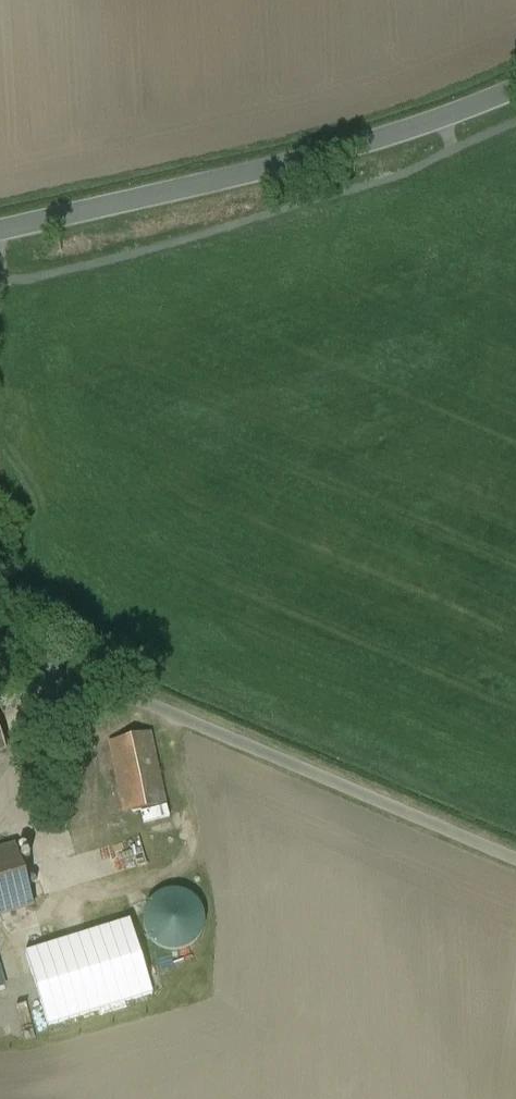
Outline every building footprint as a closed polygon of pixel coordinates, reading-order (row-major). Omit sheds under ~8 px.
[(148,733),(112,741),(128,813),(167,806),(148,733)] [(35,906),(16,846),(0,850),(0,916),(35,906)] [(159,947),(167,951),(175,951),(184,950),(192,946),(198,940),(203,933),(205,924),(204,916),(202,908),(197,901),(190,895),(182,892),(173,891),(165,892),(157,896),(151,902),(146,909),(144,918),(144,926),(147,935),(152,942),(159,947)] [(41,926),(10,935),(36,1019),(67,1010),(41,926)]
